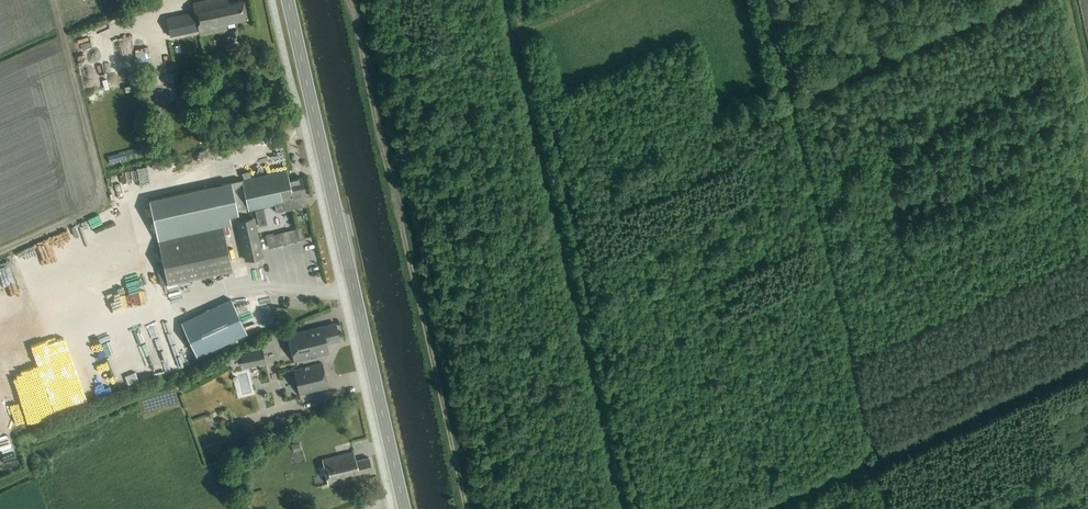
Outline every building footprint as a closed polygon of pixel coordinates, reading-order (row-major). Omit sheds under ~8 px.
[(247,19),(243,0),(228,3),(227,0),(207,0),(193,3),(195,12),(200,33),(227,27),(226,24),(247,19)] [(198,26),(195,12),(167,18),(171,38),(186,35),(185,29),(198,26)] [(305,205),(303,197),(305,196),(301,177),(290,180),(287,170),(242,180),(248,207),(248,211),(275,205),(277,212),(305,205)] [(248,207),(242,180),(231,182),(149,200),(168,285),(231,271),(221,227),(231,224),(229,216),(238,214),(237,209),(248,207)] [(255,210),(259,226),(267,224),(264,209),(255,210)] [(237,221),(246,260),(262,257),(253,218),(237,221)] [(304,239),(302,227),(266,237),(269,248),(304,239)] [(73,263),(97,245),(93,240),(69,258),(73,263)] [(181,323),(197,357),(245,334),(229,300),(181,323)] [(339,341),(335,324),(288,335),(294,362),(329,354),(327,344),(339,341)] [(244,368),(266,363),(263,349),(241,354),(244,368)] [(165,358),(167,370),(175,369),(173,357),(165,358)] [(300,394),(328,388),(321,363),(293,370),(300,394)] [(356,460),(353,452),(323,459),(328,484),(359,476),(359,474),(371,471),(368,457),(356,460)]
